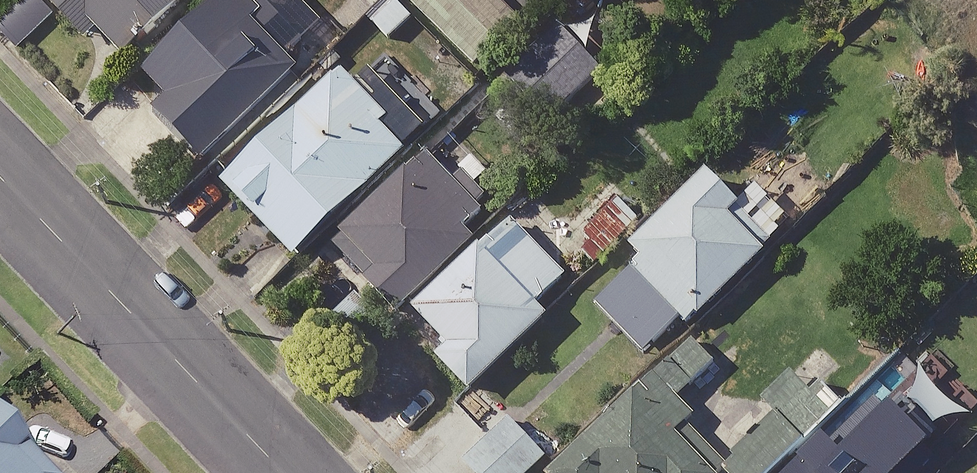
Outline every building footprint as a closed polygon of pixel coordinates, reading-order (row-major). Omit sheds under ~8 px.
[(88,42),(98,32),(126,60),(185,0),(45,0),(88,42)] [(263,0),(226,0),(145,77),(169,102),(154,116),(202,166),(296,76),(284,63),(304,43),(263,0)] [(371,27),(394,47),(419,19),(397,0),(396,0),(371,27)] [(494,0),(410,0),(406,3),(475,68),(518,22),(494,0)] [(598,74),(559,37),(514,83),(552,120),(598,74)] [(414,146),(342,74),(226,190),(298,262),(414,146)] [(334,250),(396,315),(477,238),(463,223),(474,212),(427,162),(334,250)] [(774,251),(708,180),(629,253),(644,269),(598,311),(641,357),(681,320),(689,329),(774,251)] [(564,281),(508,224),(416,315),(450,350),(438,362),(471,395),(547,320),(536,309),(564,281)] [(899,358),(794,472),(917,472),(966,420),(899,358)] [(681,433),(686,427),(646,387),(560,472),(721,472),(681,433)] [(466,462),(479,472),(531,472),(556,446),(516,409),(466,462)] [(0,426),(0,472),(46,472),(0,426)]
